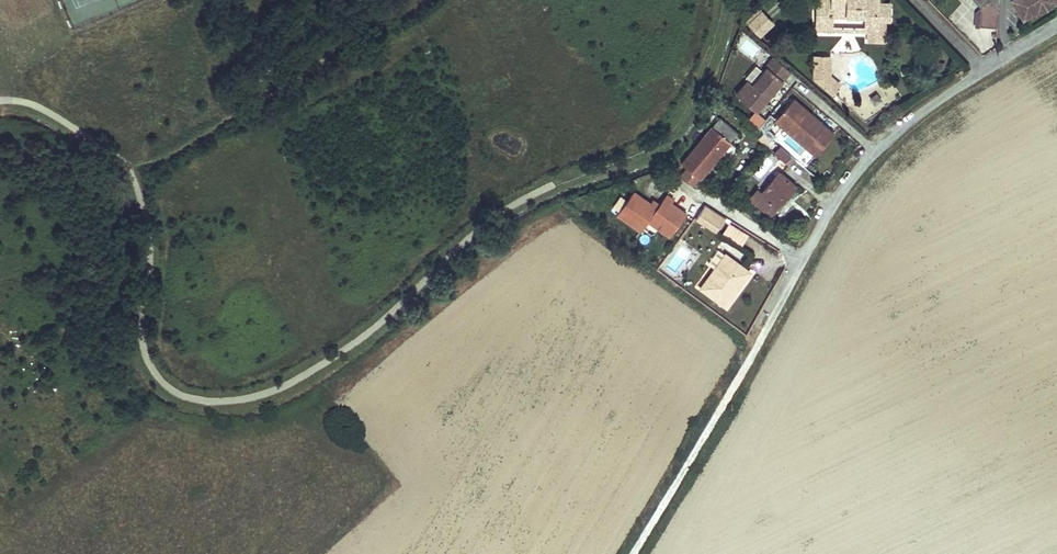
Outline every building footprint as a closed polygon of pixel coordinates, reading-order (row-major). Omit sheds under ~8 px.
[(811,33),(826,33),(827,20),(861,22),(860,31),(872,31),(872,2),(860,3),(861,0),(812,0),(811,33)] [(997,10),(987,0),(986,0),(980,9),(978,25),(996,27),(997,10)] [(1022,18),(1037,8),(1038,8),(1036,5),(1044,0),(1011,0),(1022,18)] [(1053,3),(1051,0),(1050,0),(1044,0),(1036,5),(1038,8),(1037,8),(1039,11),(1053,3)] [(760,8),(745,23),(759,38),(774,23),(760,8)] [(827,20),(826,33),(860,36),(860,31),(861,22),(827,20)] [(825,59),(811,58),(810,82),(827,96),(835,86),(824,78),(825,59)] [(753,114),(788,74),(771,59),(763,68),(765,70),(750,86),(746,82),(734,96),(753,114)] [(836,85),(835,86),(827,96),(839,106),(849,95),(836,85)] [(819,151),(831,137),(791,102),(772,123),(803,151),(810,143),(819,151)] [(735,133),(719,119),(682,163),(699,178),(729,142),(729,141),(735,133)] [(812,159),(819,151),(810,143),(803,151),(812,159)] [(788,166),(794,158),(780,146),(773,153),(788,166)] [(795,188),(779,174),(761,194),(757,190),(744,204),(764,223),(795,188)] [(676,200),(669,194),(661,204),(655,199),(653,202),(636,190),(619,212),(642,229),(650,220),(671,236),(687,215),(672,204),(676,200)] [(722,218),(705,207),(698,218),(705,223),(708,218),(723,229),(728,221),(722,218)] [(723,229),(708,218),(705,223),(720,233),(723,229)] [(742,245),(748,234),(728,222),(722,233),(742,245)] [(714,270),(701,288),(724,307),(745,281),(743,279),(749,272),(727,254),(725,256),(719,251),(708,265),(714,270)]
